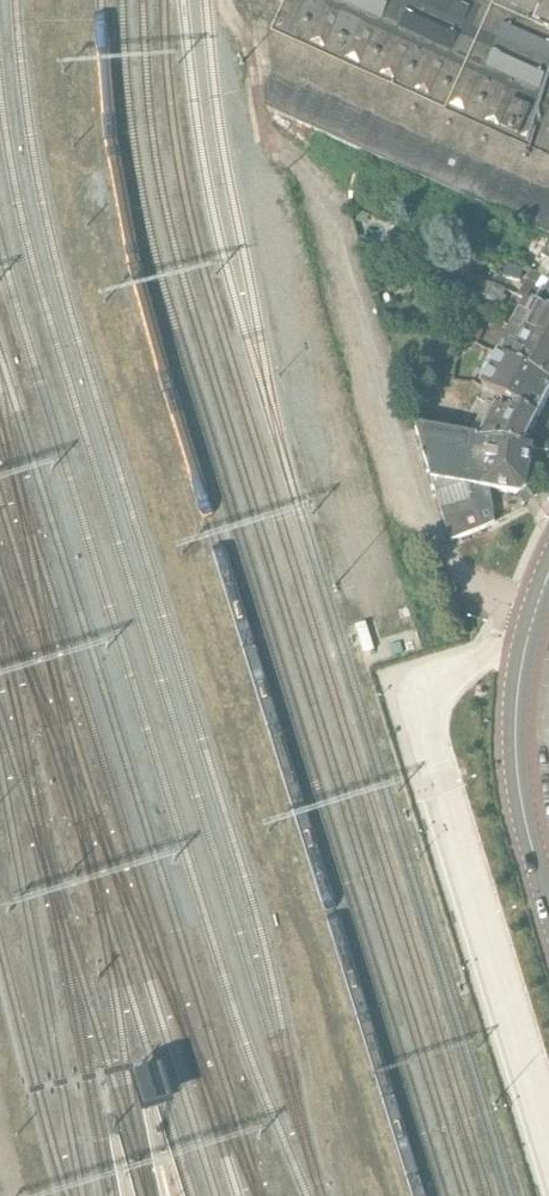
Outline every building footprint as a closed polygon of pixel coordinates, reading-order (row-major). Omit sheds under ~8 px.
[(271,39),(277,71),(266,95),(269,111),(548,237),(548,0),(289,0),(271,39)] [(541,256),(548,261),(548,243),(541,256)] [(542,277),(532,273),(527,281),(538,286),(536,290),(542,293),(535,304),(548,312),(548,281),(542,277)] [(535,304),(527,300),(512,328),(548,348),(548,312),(535,304)] [(548,383),(548,348),(512,328),(497,355),(548,383)] [(534,428),(548,400),(548,383),(497,355),(489,350),(472,383),(483,389),(478,398),(487,403),(534,428)] [(524,447),(534,428),(487,403),(471,436),(524,447)] [(519,495),(527,489),(534,448),(524,447),(471,436),(416,426),(452,542),(485,529),(496,523),(491,490),(519,495)]
